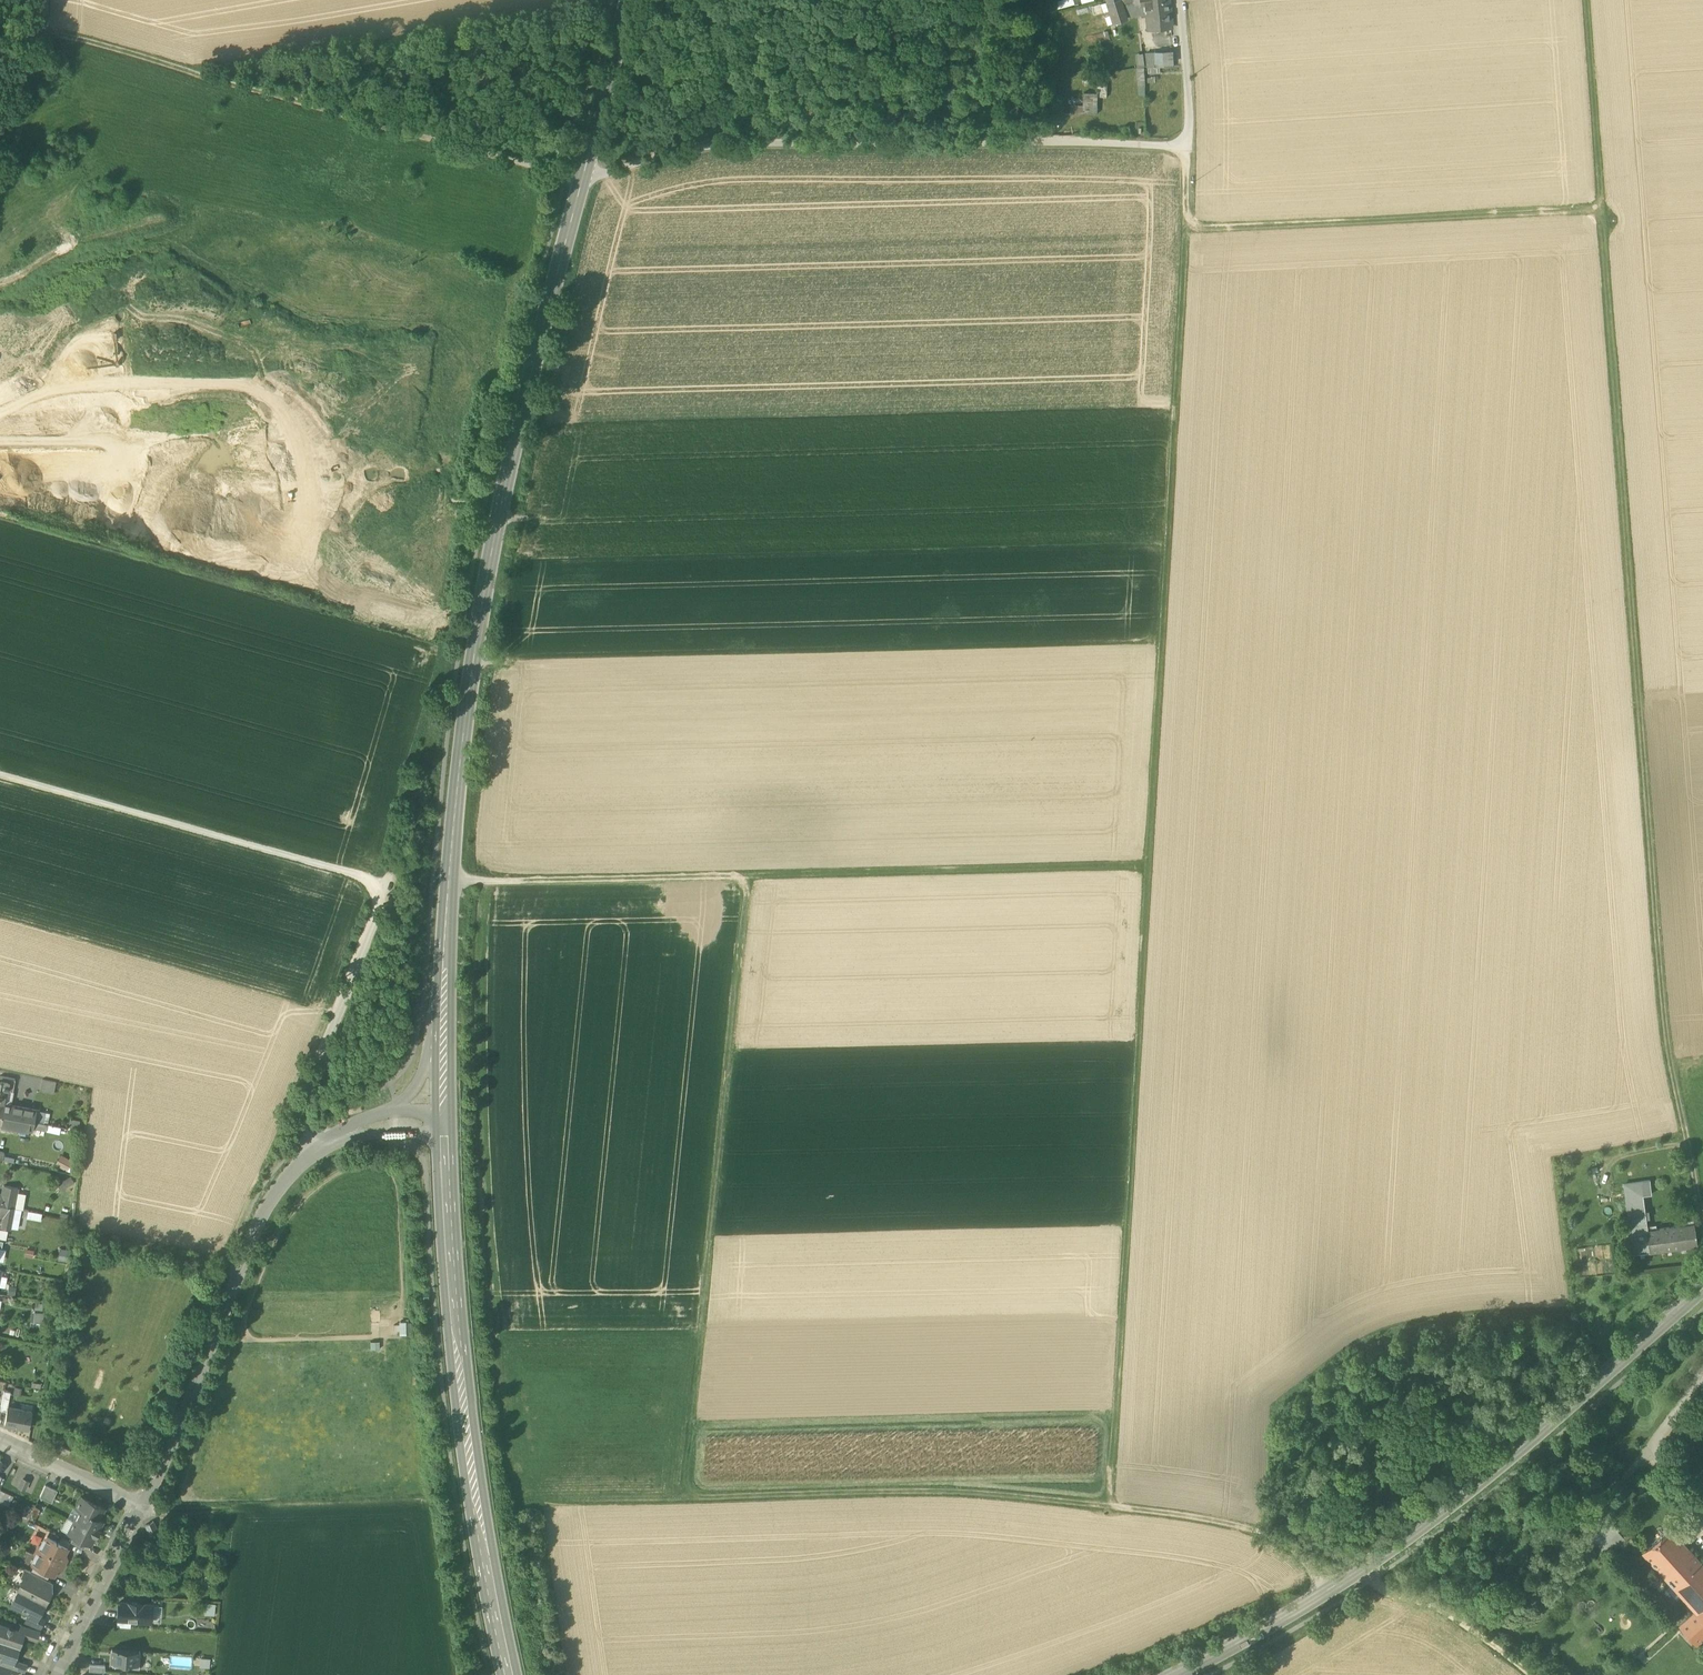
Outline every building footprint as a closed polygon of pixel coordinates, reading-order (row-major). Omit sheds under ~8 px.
[(1107,3),(1113,23),(1122,20),(1124,24),(1128,23),(1123,5),(1130,4),(1129,0),(1117,0),(1107,3)] [(1146,8),(1149,29),(1171,27),(1170,9),(1171,9),(1170,0),(1145,0),(1146,8)] [(1172,52),(1146,54),(1148,68),(1173,66),(1172,52)] [(1143,53),(1135,53),(1136,66),(1144,65),(1143,53)] [(1069,112),(1097,113),(1098,93),(1083,92),(1082,104),(1069,104),(1069,112)] [(5,1105),(7,1091),(12,1092),(15,1080),(0,1077),(0,1104),(5,1105)] [(42,1080),(40,1091),(53,1094),(55,1083),(42,1080)] [(5,1105),(4,1110),(3,1115),(34,1121),(36,1111),(5,1105)] [(34,1121),(3,1115),(2,1121),(1,1125),(32,1131),(34,1121)] [(65,1168),(70,1161),(63,1155),(57,1162),(65,1168)] [(1698,1246),(1695,1224),(1648,1230),(1643,1196),(1652,1195),(1650,1181),(1625,1185),(1635,1254),(1698,1246)] [(17,1189),(4,1187),(2,1195),(16,1198),(17,1189)] [(16,1198),(2,1195),(2,1200),(1,1205),(14,1208),(16,1198)] [(4,1217),(2,1228),(9,1230),(12,1218),(14,1208),(1,1205),(0,1209),(0,1216),(4,1217)] [(27,1210),(26,1217),(39,1220),(41,1213),(27,1210)] [(39,1321),(39,1311),(30,1311),(30,1321),(39,1321)] [(398,1323),(398,1335),(412,1335),(411,1322),(398,1323)] [(13,1386),(12,1393),(20,1395),(21,1387),(13,1386)] [(4,1391),(0,1410),(7,1412),(8,1407),(10,1392),(4,1391)] [(32,1412),(8,1407),(7,1412),(4,1425),(28,1429),(32,1412)] [(28,1481),(23,1479),(19,1487),(24,1489),(28,1481)] [(57,1490),(45,1485),(40,1497),(52,1502),(57,1490)] [(8,1509),(13,1495),(0,1490),(0,1507),(8,1509)] [(104,1508),(82,1496),(76,1508),(80,1510),(68,1533),(73,1536),(87,1542),(91,1544),(95,1537),(96,1537),(100,1529),(99,1528),(103,1521),(99,1519),(104,1508)] [(159,1531),(153,1521),(145,1525),(151,1536),(153,1536),(155,1536),(156,1535),(157,1534),(159,1533),(159,1531)] [(1644,1551),(1697,1611),(1702,1606),(1702,1564),(1680,1537),(1687,1531),(1678,1521),(1644,1551)] [(87,1542),(73,1536),(71,1541),(84,1548),(87,1542)] [(68,1547),(47,1537),(43,1544),(39,1545),(37,1549),(65,1563),(67,1559),(64,1554),(68,1547)] [(65,1563),(37,1549),(35,1553),(36,1557),(33,1565),(54,1575),(57,1569),(62,1567),(65,1563)] [(43,1577),(25,1568),(21,1575),(25,1577),(26,1576),(39,1583),(43,1577)] [(39,1583),(26,1576),(25,1577),(19,1590),(44,1603),(51,1589),(39,1583)] [(44,1603),(19,1590),(11,1604),(31,1614),(37,1617),(38,1616),(44,1603)] [(152,1604),(119,1602),(118,1619),(131,1621),(151,1622),(152,1604)] [(1697,1611),(1680,1626),(1696,1644),(1702,1638),(1702,1606),(1697,1611)] [(37,1617),(31,1614),(26,1625),(38,1629),(44,1619),(38,1616),(37,1617)] [(0,1623),(0,1640),(18,1646),(22,1634),(23,1631),(19,1630),(0,1623)] [(38,1629),(26,1625),(21,1623),(19,1630),(23,1631),(22,1634),(36,1639),(39,1629),(38,1629)] [(0,1656),(13,1661),(13,1659),(18,1646),(0,1640),(0,1656)] [(140,1651),(112,1649),(110,1666),(138,1668),(140,1651)] [(13,1659),(13,1661),(0,1656),(0,1657),(0,1663),(16,1669),(23,1671),(26,1663),(13,1659)] [(199,1658),(199,1666),(209,1667),(209,1658),(199,1658)] [(0,1663),(0,1670),(8,1672),(7,1674),(11,1674),(14,1674),(16,1669),(0,1663)]
